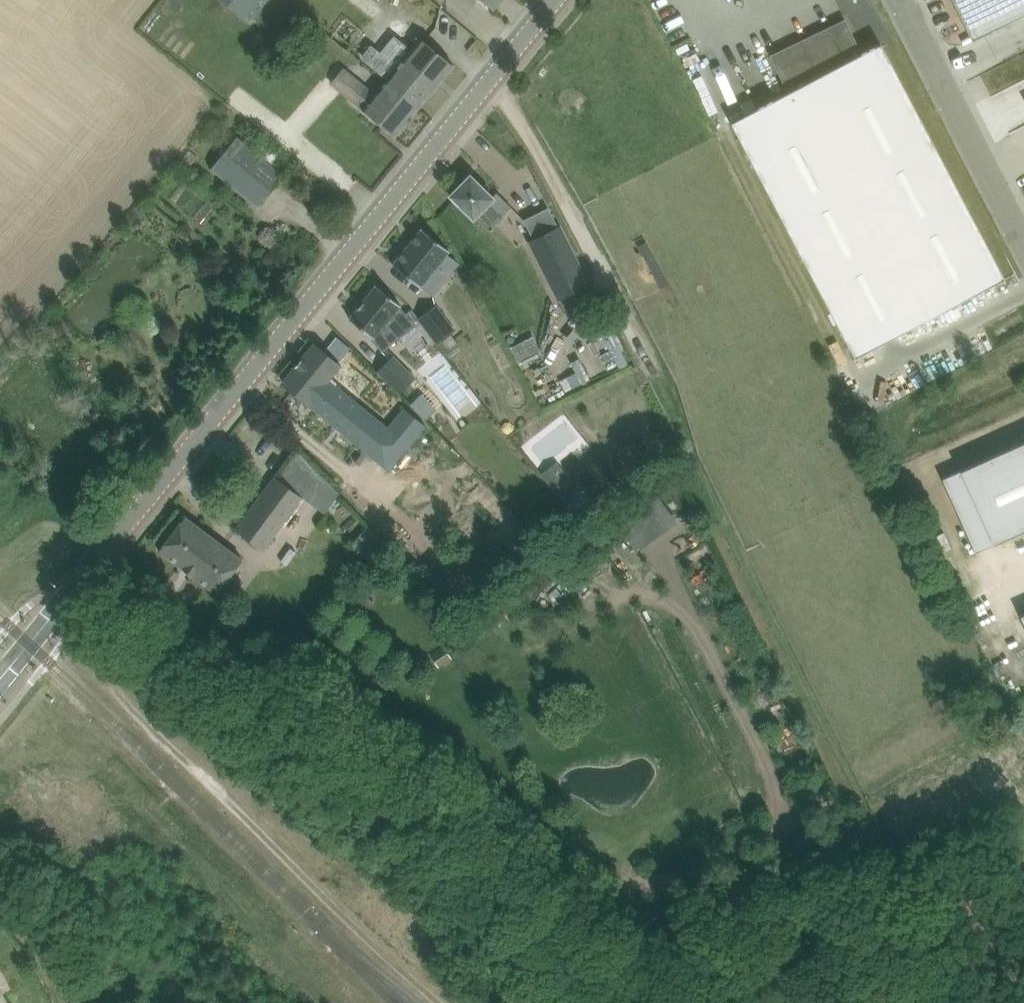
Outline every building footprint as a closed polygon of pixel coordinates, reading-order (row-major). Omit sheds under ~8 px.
[(267,0),(224,0),(250,21),(267,0)] [(493,9),(501,0),(482,0),(493,9)] [(972,40),(1023,15),(1023,0),(953,0),(972,40)] [(789,92),(731,122),(855,357),(1005,278),(881,43),(862,53),(845,19),(771,55),(789,92)] [(420,37),(386,78),(419,106),(454,64),(420,37)] [(395,136),(419,106),(386,78),(375,92),(363,83),(350,98),(395,136)] [(283,174),(268,161),(237,136),(211,167),(258,205),(283,174)] [(450,194),(488,231),(502,216),(511,206),(496,192),(493,196),(471,174),(450,194)] [(525,219),(534,238),(558,226),(549,207),(525,219)] [(559,299),(588,284),(589,284),(560,225),(558,226),(534,238),(530,240),(559,299)] [(393,264),(420,286),(421,285),(433,295),(444,281),(443,270),(437,265),(450,249),(423,228),(393,264)] [(391,324),(406,313),(408,310),(377,284),(350,318),(373,336),(372,337),(382,351),(401,337),(391,324)] [(418,317),(438,343),(455,330),(436,304),(418,317)] [(620,368),(629,363),(606,320),(598,325),(620,368)] [(328,376),(340,363),(314,342),(282,382),(388,469),(425,424),(405,408),(386,430),(333,386),(335,383),(328,376)] [(523,342),(512,347),(519,359),(529,354),(523,342)] [(400,393),(416,378),(393,355),(378,370),(400,393)] [(576,372),(560,380),(566,391),(590,378),(580,357),(571,362),(576,372)] [(436,408),(422,394),(412,404),(426,418),(436,408)] [(960,470),(994,544),(1023,530),(1023,441),(960,470)] [(282,540),(275,535),(302,497),(299,494),(307,483),(296,474),(306,460),(299,451),(278,480),(273,476),(235,529),(264,550),(268,544),(275,550),(282,540)] [(579,488),(568,474),(552,487),(563,501),(579,488)] [(650,503),(668,528),(678,521),(659,496),(650,503)] [(218,594),(244,560),(184,515),(159,549),(218,594)] [(647,544),(629,519),(619,526),(637,551),(647,544)] [(353,542),(377,564),(392,548),(368,526),(353,542)]
